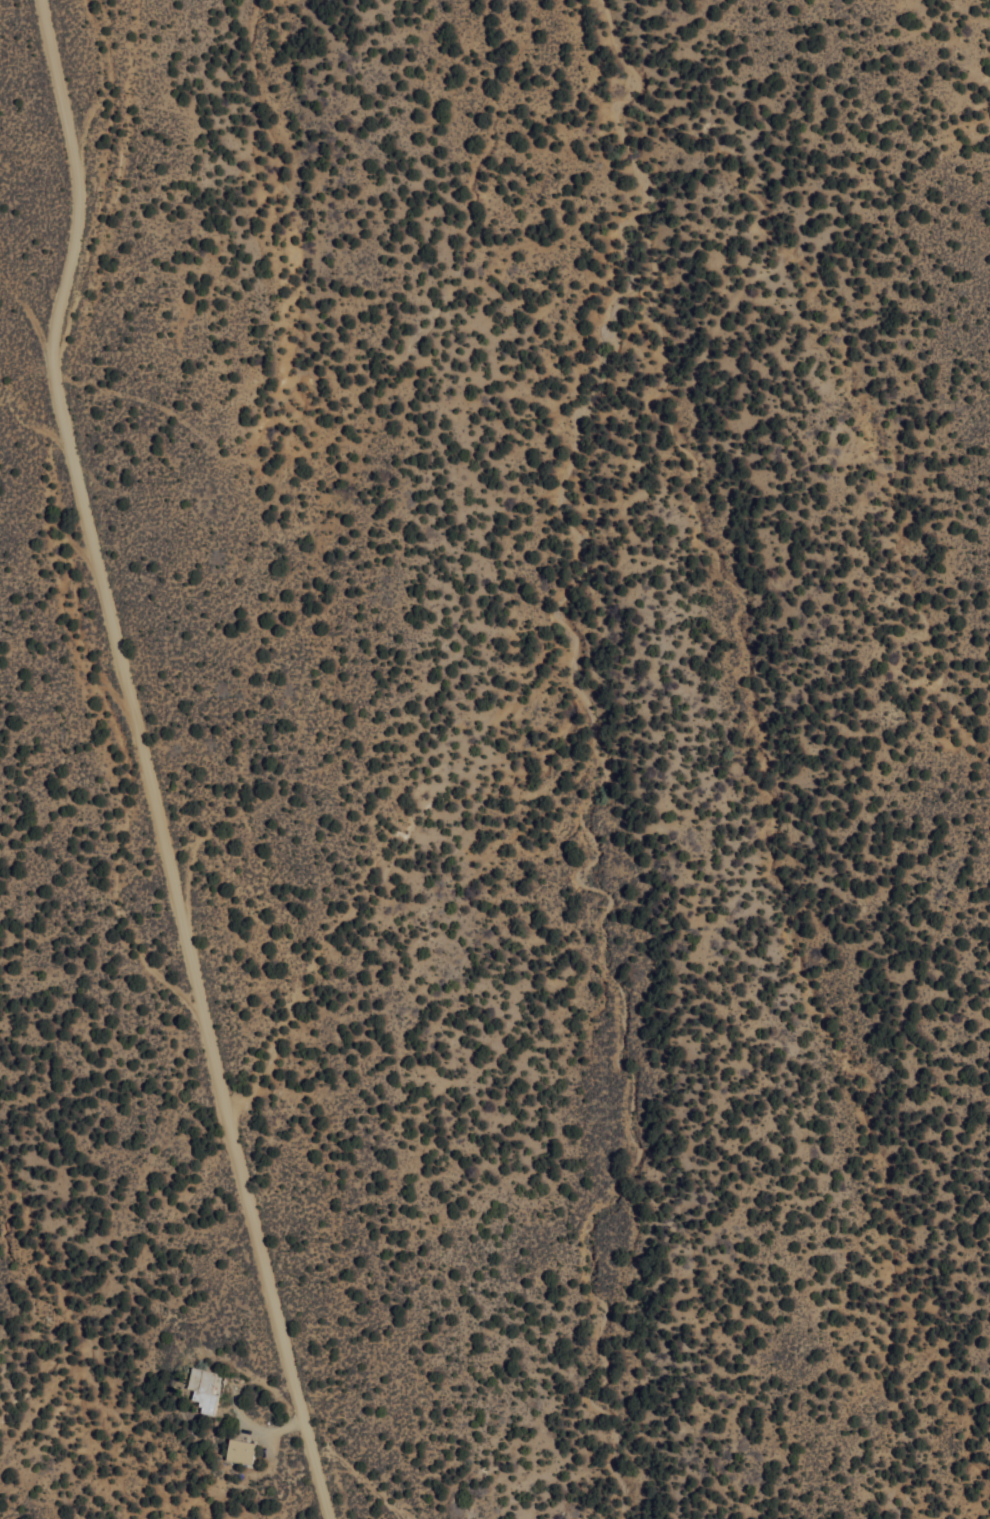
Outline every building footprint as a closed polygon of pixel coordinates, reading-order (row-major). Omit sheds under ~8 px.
[(186,1387),(194,1388),(192,1398),(200,1400),(198,1411),(213,1414),(220,1373),(190,1367),(186,1387)] [(251,1462),(253,1441),(227,1439),(225,1460),(251,1462)]
